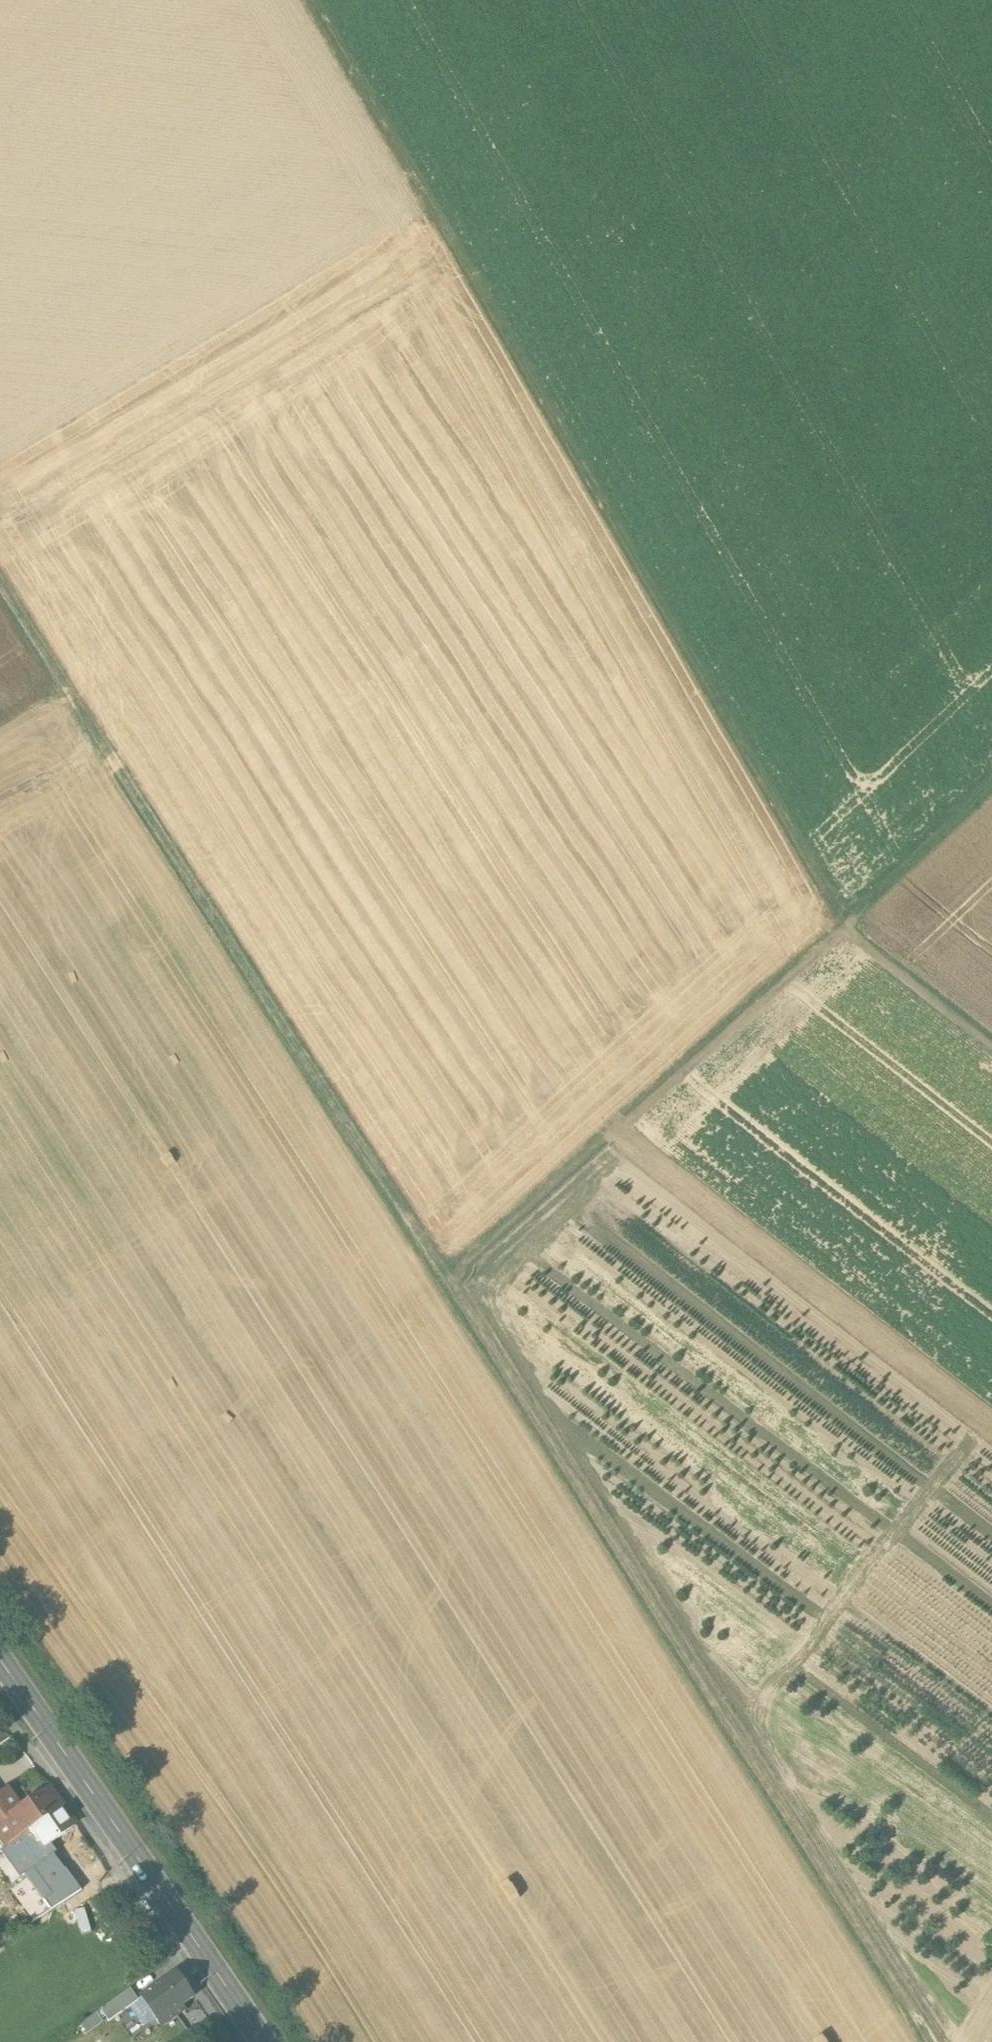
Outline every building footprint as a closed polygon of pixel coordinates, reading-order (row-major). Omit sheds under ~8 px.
[(0,1795),(0,1844),(3,1849),(4,1848),(61,1803),(50,1788),(23,1807),(10,1788),(0,1795)] [(61,1803),(4,1848),(24,1875),(53,1853),(46,1844),(75,1823),(61,1803)] [(72,1878),(44,1897),(53,1910),(81,1891),(72,1878)] [(177,1971),(143,1995),(160,2020),(172,2011),(176,2016),(184,2010),(181,2005),(194,1996),(177,1971)]
